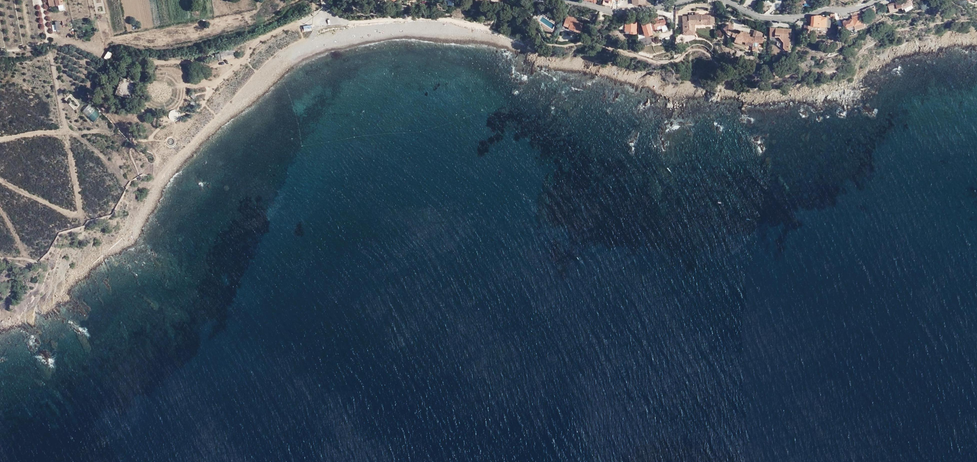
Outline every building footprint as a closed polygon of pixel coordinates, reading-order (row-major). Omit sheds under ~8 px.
[(902,7),(903,9),(905,8),(906,12),(914,8),(911,0),(906,0),(903,2),(901,2),(901,0),(888,4),(891,13),(898,10),(898,9),(902,7)] [(875,10),(874,5),(862,10),(866,13),(872,12),(872,11),(875,10)] [(859,11),(854,12),(856,16),(855,17),(855,19),(853,20),(855,25),(856,30),(866,27),(861,10),(859,11)] [(854,12),(852,13),(853,18),(843,21),(845,28),(855,25),(853,20),(855,19),(855,17),(856,16),(854,12)] [(566,15),(564,15),(562,20),(567,22),(566,25),(571,27),(572,23),(577,26),(579,21),(571,17),(572,15),(567,13),(566,15)] [(688,17),(682,17),(683,35),(694,35),(694,25),(701,25),(701,24),(705,24),(705,25),(714,25),(714,15),(699,15),(695,15),(688,15),(688,17)] [(810,22),(812,22),(812,26),(826,27),(827,18),(821,17),(821,16),(817,15),(812,16),(812,17),(809,17),(808,18),(808,20),(808,21),(810,22)] [(664,19),(659,21),(658,18),(648,21),(650,30),(657,28),(656,26),(660,25),(661,26),(666,24),(664,19)] [(635,29),(636,22),(625,21),(624,33),(635,34),(635,33),(636,33),(636,29),(635,29)] [(650,30),(648,21),(641,23),(642,27),(638,28),(638,35),(644,33),(644,36),(651,34),(650,30)] [(727,34),(728,33),(732,30),(728,24),(723,29),(727,34)] [(790,51),(791,29),(776,28),(775,37),(779,37),(784,43),(784,48),(786,50),(790,51)] [(764,38),(762,37),(763,33),(754,30),(752,37),(749,36),(749,34),(747,33),(747,32),(743,31),(742,32),(737,31),(737,33),(733,31),(731,36),(735,37),(734,42),(741,44),(742,41),(745,42),(746,41),(753,43),(754,42),(764,43),(764,38)] [(746,41),(745,42),(745,44),(752,46),(751,51),(758,51),(758,46),(753,46),(753,45),(753,43),(746,41)] [(136,83),(119,77),(114,94),(130,99),(136,83)]
